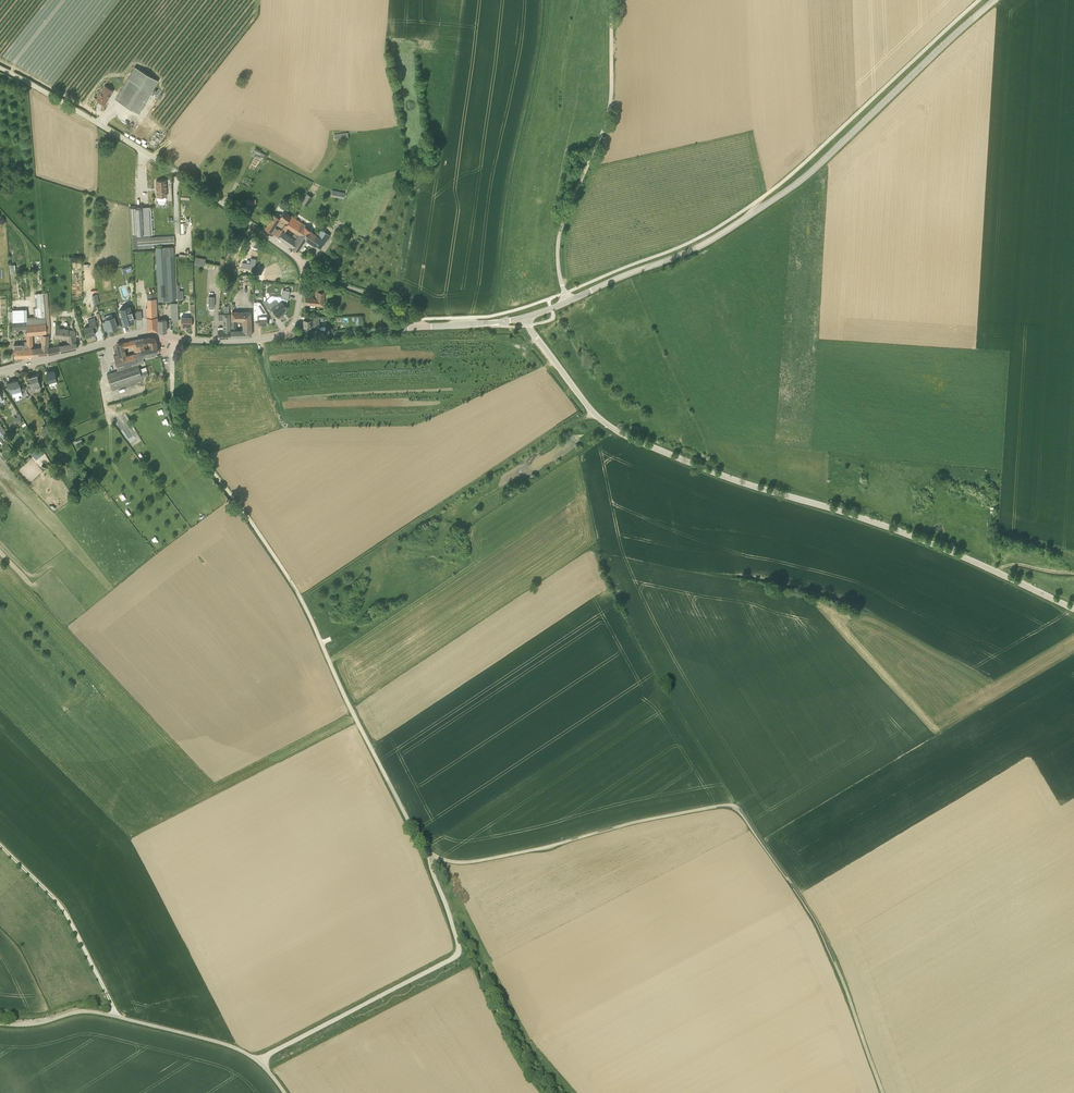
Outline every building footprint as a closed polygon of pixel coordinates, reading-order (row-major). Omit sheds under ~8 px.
[(139,113),(154,88),(158,81),(135,67),(115,99),(139,113)] [(97,98),(100,100),(100,101),(104,103),(108,97),(109,97),(113,91),(104,86),(97,98)] [(255,148),(251,155),(253,156),(255,153),(264,157),(266,154),(255,148)] [(156,196),(166,196),(165,180),(155,181),(156,196)] [(344,198),(345,193),(332,190),(331,196),(344,198)] [(305,191),(300,198),(303,199),(301,202),(308,206),(314,196),(305,191)] [(138,245),(135,207),(130,208),(131,235),(132,235),(132,248),(155,247),(154,244),(138,245)] [(136,207),(135,207),(138,245),(154,244),(170,243),(175,243),(174,235),(169,236),(151,237),(150,234),(153,233),(151,209),(149,209),(149,207),(136,207)] [(190,211),(182,211),(182,222),(190,222),(190,211)] [(277,217),(274,214),(265,228),(271,231),(280,217),(287,222),(291,216),(287,213),(284,211),(282,214),(280,213),(277,217)] [(306,236),(312,232),(303,226),(304,224),(292,216),(291,217),(284,228),(286,229),(288,226),(299,234),(300,232),(306,236)] [(320,249),(330,235),(320,229),(316,235),(321,238),(315,246),(320,249)] [(278,236),(278,237),(291,246),(298,235),(294,232),(291,236),(285,232),(283,230),(282,231),(278,236)] [(297,250),(305,239),(306,236),(300,232),(299,234),(298,235),(291,246),(297,250)] [(306,236),(305,239),(315,246),(321,238),(316,235),(312,232),(306,236)] [(158,304),(161,304),(163,304),(163,300),(176,299),(173,246),(155,248),(158,301),(158,304)] [(196,256),(195,264),(206,265),(206,257),(196,256)] [(251,271),(253,257),(247,256),(247,259),(246,265),(241,264),(240,270),(251,271)] [(327,293),(327,286),(322,286),(316,286),(315,297),(305,297),(305,303),(322,305),(324,292),(327,293)] [(289,291),(289,288),(287,288),(284,290),(282,289),(281,297),(288,298),(289,291)] [(34,317),(45,316),(43,293),(34,293),(36,308),(33,308),(34,317)] [(157,324),(155,299),(148,299),(147,299),(147,308),(146,308),(147,320),(148,329),(158,331),(157,324)] [(279,303),(276,300),(274,300),(270,303),(268,303),(266,300),(263,302),(269,312),(273,309),(278,317),(282,314),(281,313),(287,308),(281,301),(279,303)] [(258,319),(258,325),(267,324),(267,316),(268,315),(260,304),(256,307),(256,311),(254,311),(254,319),(258,319)] [(126,325),(125,323),(129,322),(129,323),(130,323),(130,322),(134,320),(131,312),(132,312),(132,310),(131,310),(129,306),(120,309),(124,319),(122,320),(124,325),(126,325)] [(250,319),(249,312),(232,312),(232,319),(244,319),(244,331),(244,336),(251,336),(250,319)] [(230,336),(229,321),(229,314),(224,314),(224,319),(224,332),(218,332),(218,337),(230,336)] [(46,323),(46,319),(45,316),(34,317),(27,318),(27,321),(26,322),(27,325),(46,323)] [(108,328),(109,330),(118,327),(114,316),(106,319),(106,321),(103,322),(105,329),(108,328)] [(191,327),(191,316),(181,317),(181,328),(183,328),(184,326),(191,327)] [(319,325),(319,317),(314,316),(314,319),(311,319),(303,319),(303,326),(315,326),(315,325),(319,325)] [(87,337),(95,334),(93,328),(97,327),(94,318),(88,320),(89,324),(84,325),(85,328),(84,328),(87,337)] [(166,332),(166,320),(158,320),(158,332),(166,332)] [(27,326),(27,325),(26,322),(27,321),(15,321),(12,322),(12,329),(27,328),(27,326)] [(236,321),(229,321),(230,336),(244,336),(244,331),(236,331),(236,321)] [(46,333),(46,331),(46,323),(27,325),(27,326),(27,328),(27,331),(27,334),(32,334),(42,334),(46,333)] [(67,342),(76,340),(74,330),(68,330),(68,329),(55,327),(54,338),(66,339),(67,342)] [(32,334),(27,334),(27,342),(24,342),(24,343),(14,344),(14,356),(32,355),(33,355),(33,348),(32,334)] [(48,353),(48,347),(49,334),(42,334),(41,347),(33,348),(33,355),(48,354),(48,353)] [(149,347),(157,346),(156,339),(155,338),(154,337),(147,337),(144,338),(145,344),(148,343),(149,347)] [(144,344),(145,344),(144,338),(135,339),(137,352),(145,350),(145,348),(144,344)] [(119,354),(114,355),(117,371),(138,364),(136,358),(135,354),(137,352),(135,339),(117,343),(119,354)] [(48,353),(77,348),(76,344),(77,344),(76,340),(67,342),(67,344),(48,347),(48,353)] [(158,351),(157,346),(149,347),(145,348),(145,350),(137,352),(135,354),(136,358),(138,364),(138,365),(144,362),(143,358),(147,356),(154,355),(154,352),(158,351)] [(142,378),(139,369),(138,364),(107,374),(112,390),(143,381),(142,378)] [(49,386),(55,385),(55,384),(57,383),(54,371),(46,373),(49,386)] [(29,390),(36,388),(40,387),(37,375),(29,377),(30,383),(27,384),(29,390)] [(18,383),(18,380),(7,383),(8,388),(10,387),(11,392),(12,397),(23,395),(20,383),(18,383)] [(8,434),(0,424),(0,435),(3,438),(8,434)] [(47,428),(43,430),(47,437),(51,434),(47,428)]
